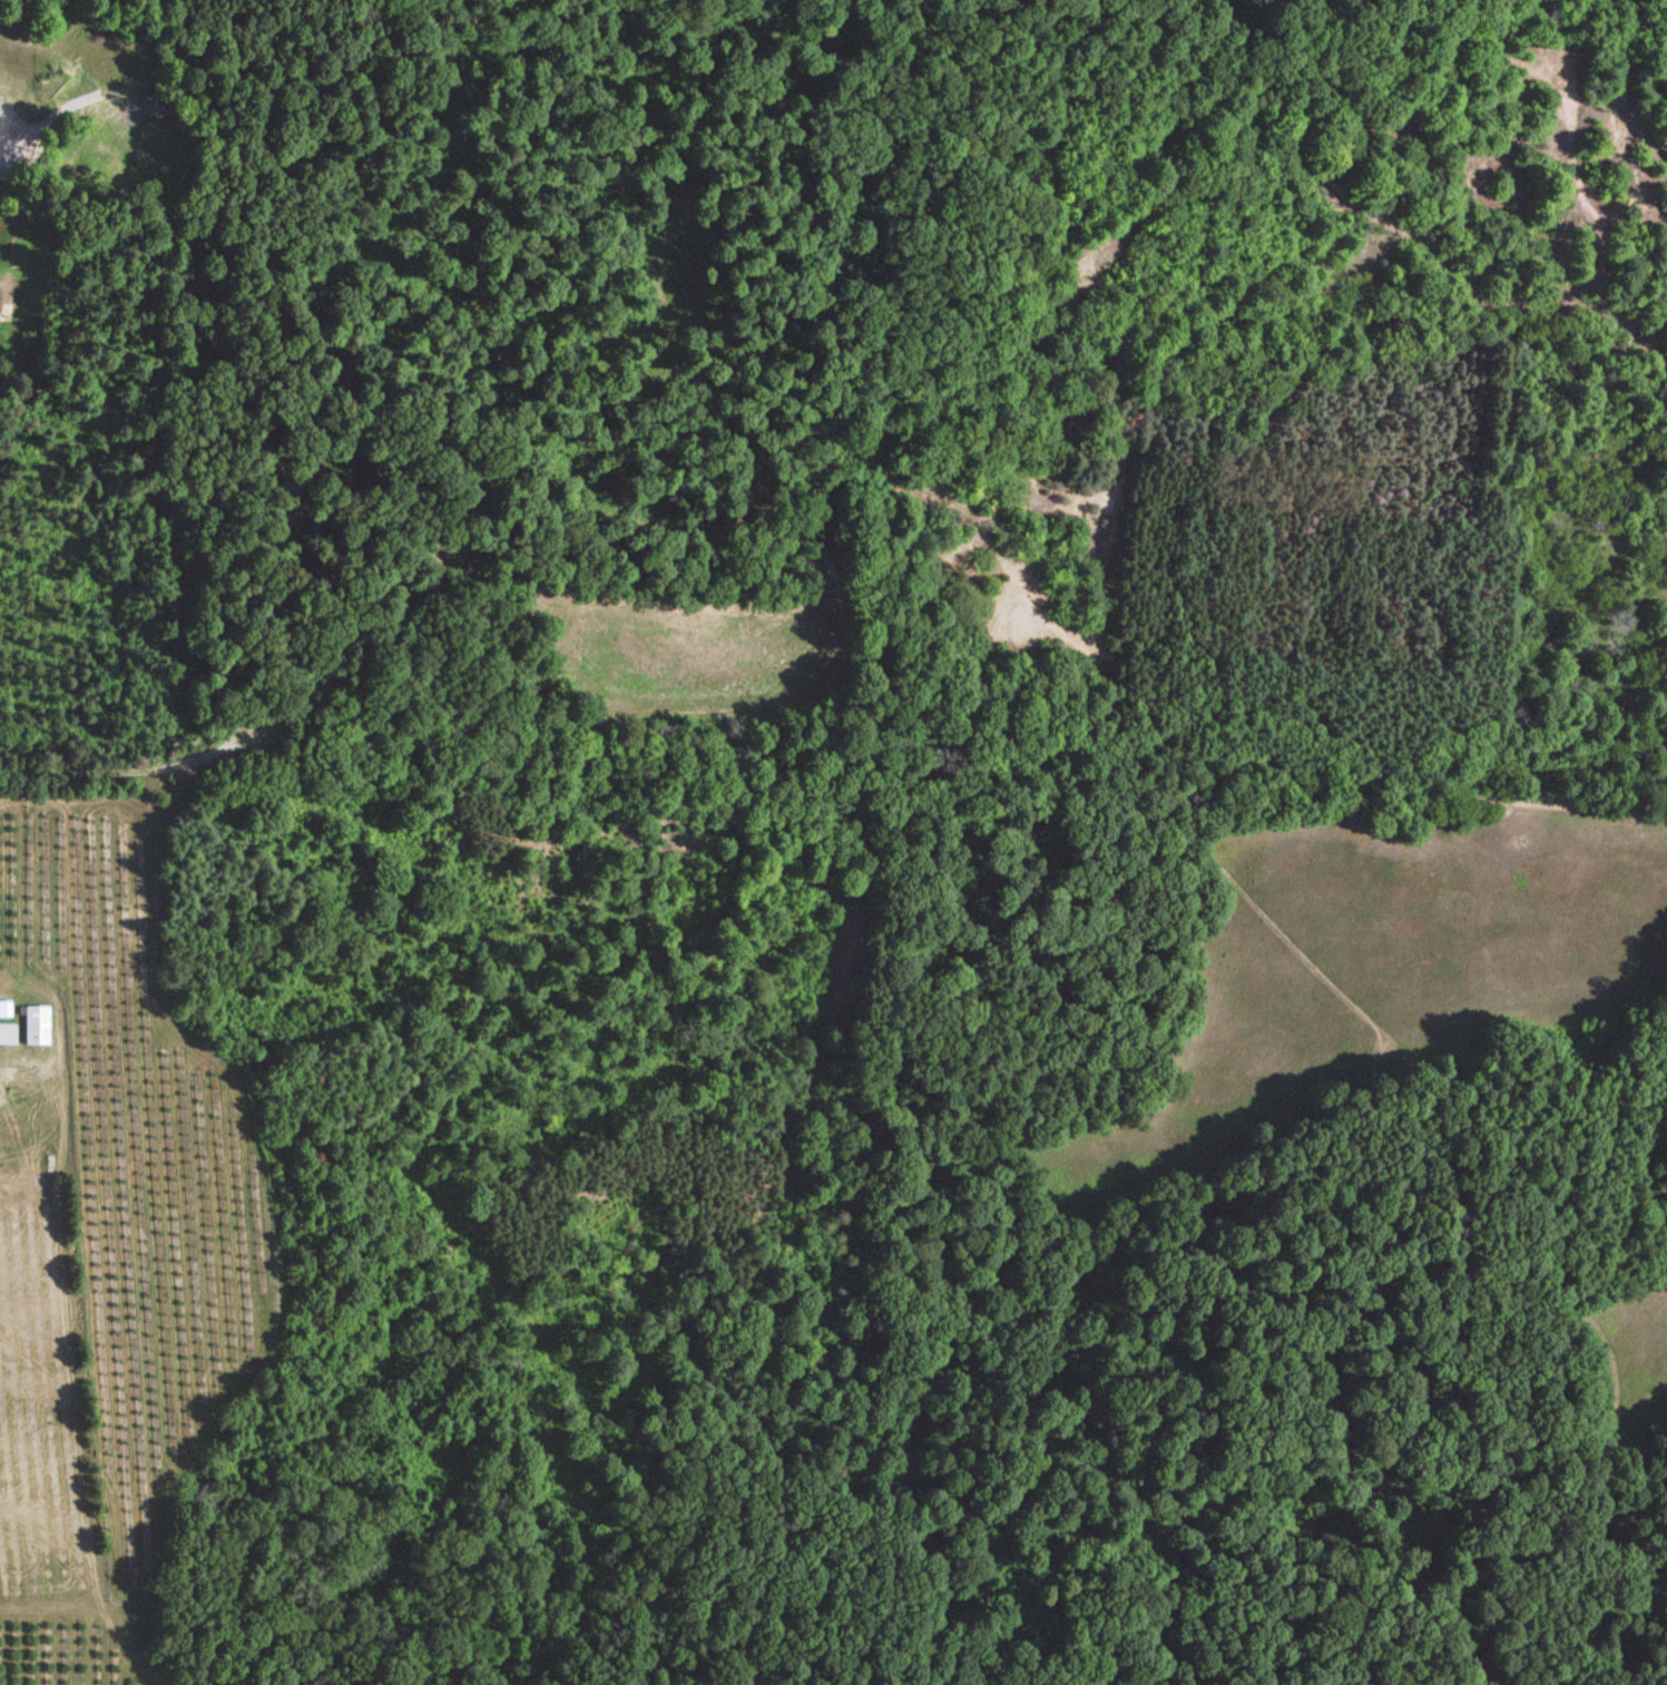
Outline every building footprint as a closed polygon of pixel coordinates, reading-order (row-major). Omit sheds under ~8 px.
[(12,1020),(12,1004),(0,1004),(0,1020),(12,1020)] [(50,1047),(50,1008),(25,1008),(25,1047),(50,1047)] [(16,1026),(0,1026),(0,1047),(16,1047),(16,1026)]
